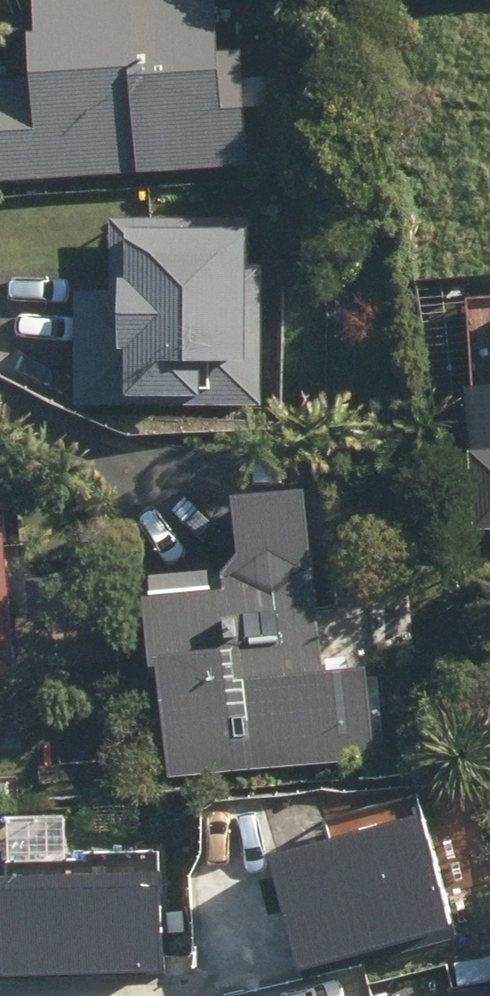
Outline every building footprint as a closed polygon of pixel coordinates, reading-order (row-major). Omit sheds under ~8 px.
[(249,166),(242,48),(219,49),(216,0),(31,0),(32,32),(27,34),(29,78),(0,79),(0,179),(249,166)] [(74,406),(264,407),(265,262),(246,262),(247,218),(111,217),(110,289),(74,289),(74,406)] [(471,529),(489,528),(489,451),(467,453),(471,529)] [(16,673),(3,529),(6,527),(3,496),(0,497),(0,674),(16,673)] [(308,675),(287,497),(219,503),(227,559),(213,575),(215,589),(127,600),(136,664),(144,663),(159,783),(362,758),(351,669),(308,675)] [(419,815),(271,857),(302,967),(450,926),(419,815)] [(174,959),(171,864),(10,869),(11,932),(0,932),(0,965),(174,959)]
